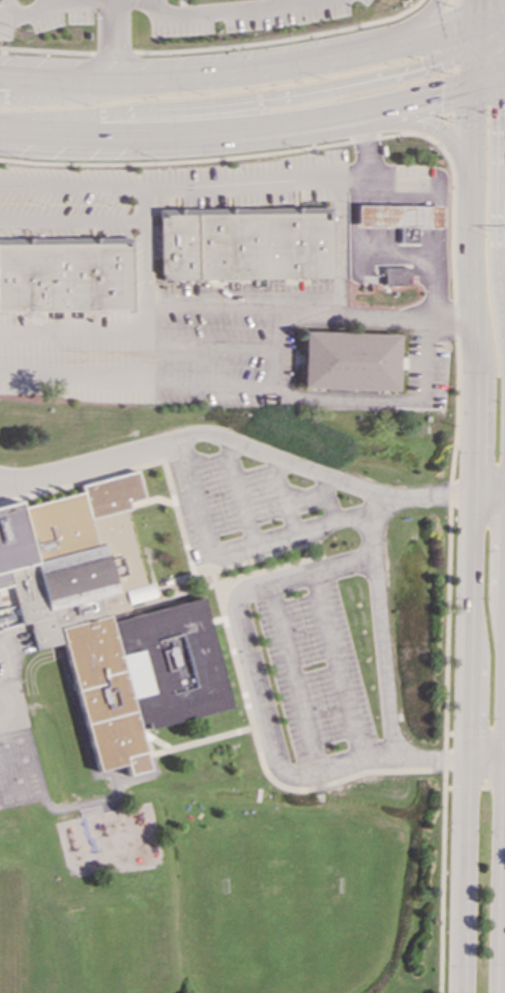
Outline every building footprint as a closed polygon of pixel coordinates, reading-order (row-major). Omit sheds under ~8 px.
[(357,205),(356,226),(431,226),(441,226),(441,206),(432,206),(357,205)] [(158,210),(159,274),(163,274),(163,280),(332,278),(331,207),(158,210)] [(130,310),(129,238),(0,239),(0,311),(130,310)] [(384,268),(384,285),(408,285),(408,268),(384,268)] [(302,332),(300,388),(395,391),(397,335),(302,332)] [(12,585),(22,624),(29,623),(36,650),(63,643),(97,772),(124,764),(127,776),(148,771),(137,731),(146,728),(146,730),(229,708),(200,598),(130,616),(127,605),(153,598),(149,583),(143,584),(123,510),(128,509),(127,502),(143,498),(136,471),(81,486),(83,492),(21,508),(19,502),(0,507),(0,588),(12,585)]
